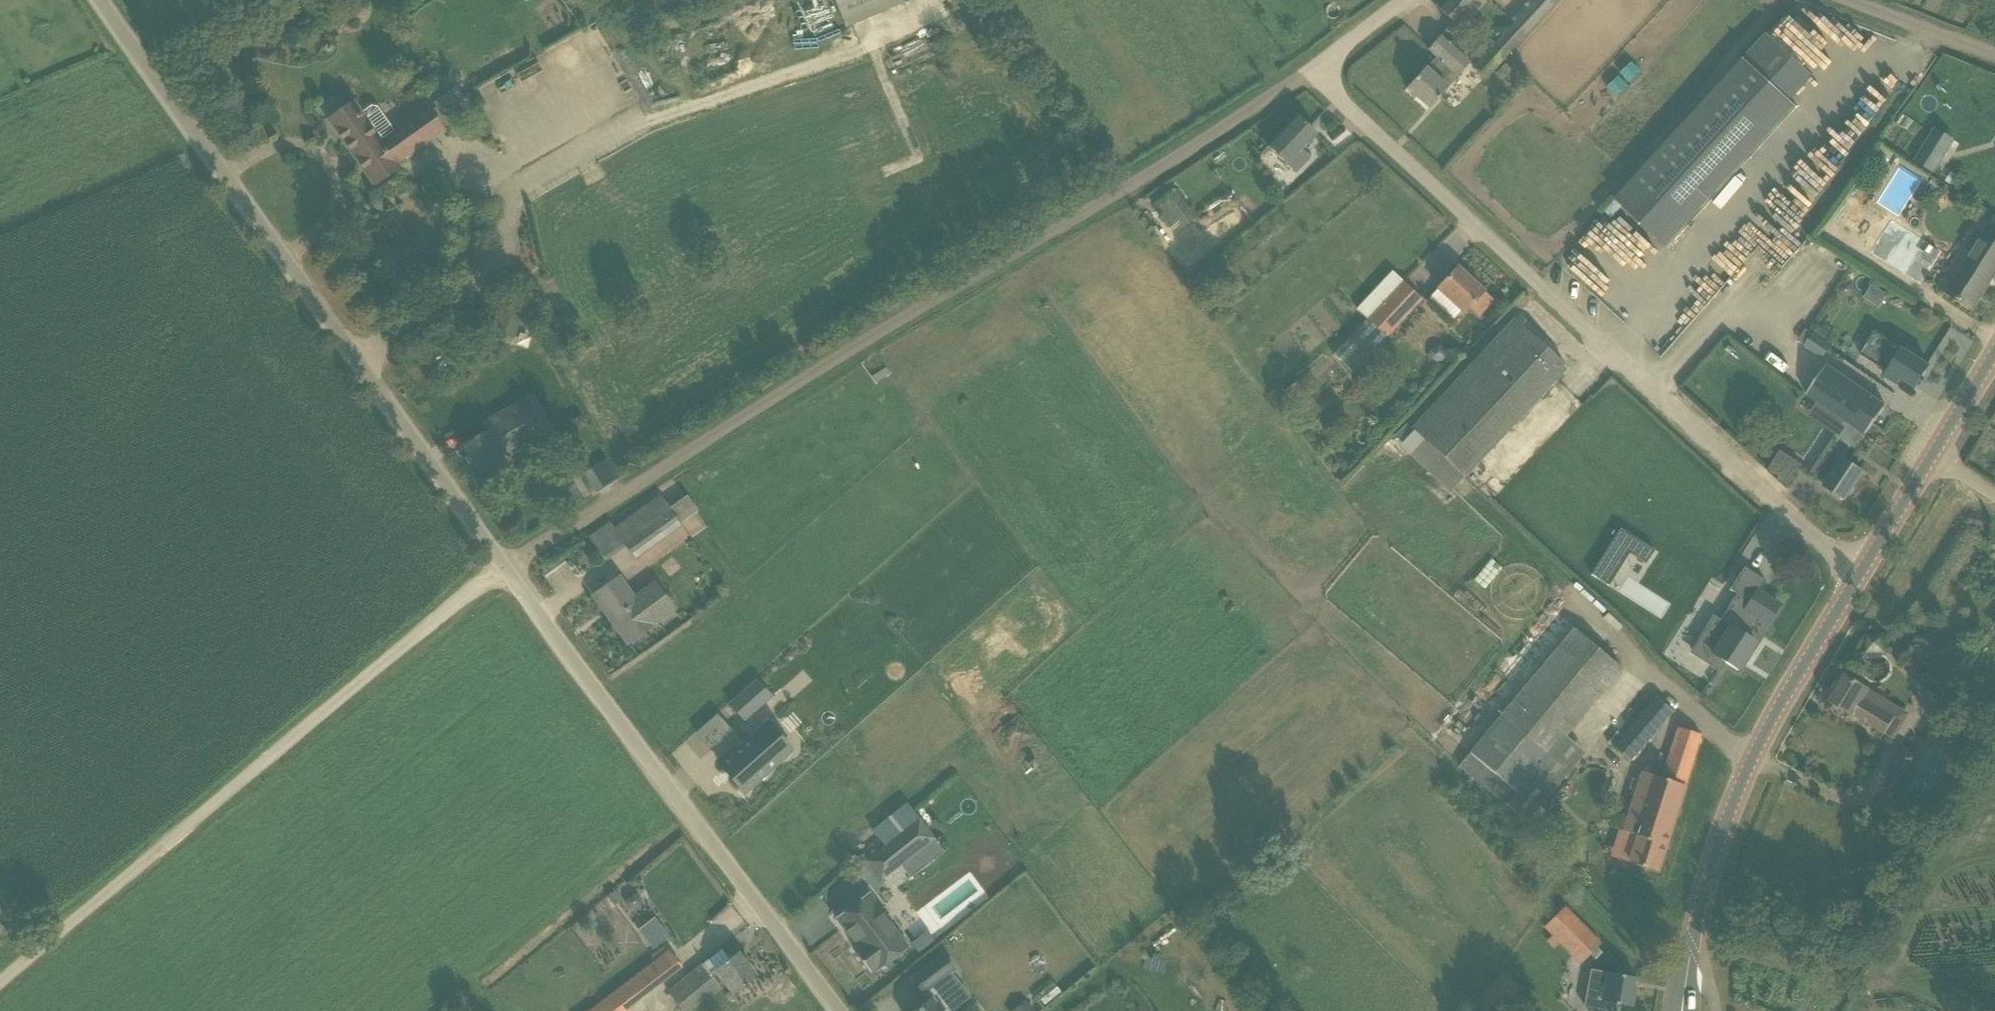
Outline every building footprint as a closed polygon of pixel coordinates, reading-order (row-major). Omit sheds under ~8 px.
[(846,27),(911,0),(834,0),(846,27)] [(1454,23),(1475,0),(1451,0),(1440,9),(1454,23)] [(1512,19),(1515,22),(1474,67),(1485,77),(1556,0),(1529,0),(1512,19)] [(1470,63),(1440,36),(1439,38),(1427,50),(1436,58),(1425,70),(1424,69),(1407,88),(1429,108),(1470,63)] [(1669,248),(1798,107),(1745,58),(1616,199),(1669,248)] [(443,115),(455,107),(445,93),(433,100),(443,115)] [(383,139),(356,101),(328,120),(374,185),(402,166),(400,164),(447,131),(429,106),(423,111),(420,107),(394,125),(397,129),(383,139)] [(1311,159),(1302,150),(1317,134),(1297,115),(1267,147),(1296,174),(1311,159)] [(1933,173),(1945,153),(1928,144),(1916,164),(1933,173)] [(1190,254),(1211,237),(1174,190),(1153,207),(1190,254)] [(1892,219),(1870,253),(1921,285),(1942,252),(1892,219)] [(1994,273),(1994,230),(1980,220),(1938,287),(1972,309),(1994,273)] [(1484,291),(1457,267),(1436,290),(1463,315),(1470,308),(1479,317),(1494,301),(1484,292),(1484,291)] [(1422,300),(1404,282),(1381,306),(1374,299),(1360,313),(1368,320),(1334,355),(1351,372),(1385,338),(1386,339),(1422,300)] [(1205,284),(1195,292),(1197,295),(1201,299),(1210,292),(1205,284)] [(515,338),(521,317),(501,311),(494,331),(515,338)] [(1463,479),(1553,383),(1567,368),(1514,319),(1410,430),(1424,443),(1463,479)] [(1803,330),(1800,346),(1822,350),(1826,335),(1803,330)] [(1930,366),(1875,332),(1861,354),(1887,370),(1884,376),(1898,384),(1902,379),(1916,388),(1930,366)] [(1439,347),(1433,348),(1430,353),(1431,359),(1436,362),(1442,361),(1445,357),(1444,351),(1439,347)] [(1837,355),(1831,362),(1847,373),(1852,366),(1837,355)] [(1824,363),(1805,392),(1843,419),(1866,435),(1886,406),(1824,363)] [(1290,402),(1300,394),(1294,385),(1283,393),(1290,402)] [(488,431),(461,448),(478,477),(506,461),(505,460),(544,438),(528,409),(489,432),(488,431)] [(578,431),(589,426),(582,414),(572,419),(578,431)] [(1866,435),(1843,419),(1834,433),(1837,435),(1811,472),(1828,483),(1826,486),(1825,486),(1845,500),(1846,499),(1863,473),(1864,472),(1845,457),(1852,447),(1856,449),(1866,435)] [(1781,451),(1768,470),(1787,487),(1801,465),(1781,451)] [(541,506),(576,487),(562,462),(527,481),(541,506)] [(661,496),(615,530),(635,559),(683,525),(682,525),(670,509),(661,496)] [(1601,559),(1619,570),(1629,553),(1646,563),(1654,549),(1619,529),(1601,559)] [(628,644),(676,609),(655,581),(635,595),(621,576),(593,596),(628,644)] [(1759,618),(1767,623),(1779,605),(1756,591),(1735,624),(1731,623),(1712,653),(1737,670),(1755,642),(1747,637),(1759,618)] [(1623,668),(1573,627),(1458,767),(1505,805),(1506,804),(1527,821),(1531,817),(1538,822),(1547,811),(1540,806),(1585,752),(1566,736),(1623,668)] [(1870,690),(1860,683),(1843,673),(1827,699),(1844,709),(1893,739),(1903,722),(1865,698),(1870,690)] [(729,704),(745,722),(773,697),(757,679),(729,704)] [(1613,748),(1629,762),(1673,711),(1656,697),(1613,748)] [(1657,872),(1701,735),(1677,727),(1662,776),(1642,771),(1622,830),(1623,831),(1621,837),(1633,841),(1625,861),(1657,872)] [(757,736),(721,767),(745,795),(790,757),(778,742),(769,750),(757,736)] [(920,817),(884,845),(901,867),(936,838),(920,817)] [(1884,859),(1888,849),(1877,845),(1875,845),(1871,855),(1884,859)] [(860,949),(855,953),(870,973),(875,969),(877,972),(909,948),(896,930),(893,933),(880,917),(885,913),(869,892),(836,918),(860,949)] [(1601,944),(1564,907),(1544,926),(1581,963),(1601,944)] [(655,915),(639,928),(655,948),(671,936),(655,915)] [(911,944),(918,953),(934,941),(927,931),(911,944)] [(721,949),(667,992),(682,1010),(693,1010),(724,986),(732,996),(756,976),(738,953),(729,959),(721,949)] [(681,969),(667,951),(589,1010),(626,1010),(681,969)] [(916,1010),(951,1010),(969,998),(950,974),(955,970),(944,954),(912,979),(924,994),(926,992),(931,999),(916,1010)] [(1631,1007),(1636,978),(1608,973),(1592,970),(1589,985),(1585,1007),(1588,1010),(1610,1010),(1611,1003),(1631,1007)] [(1025,1002),(1014,1010),(1032,1010),(1025,1002)]
